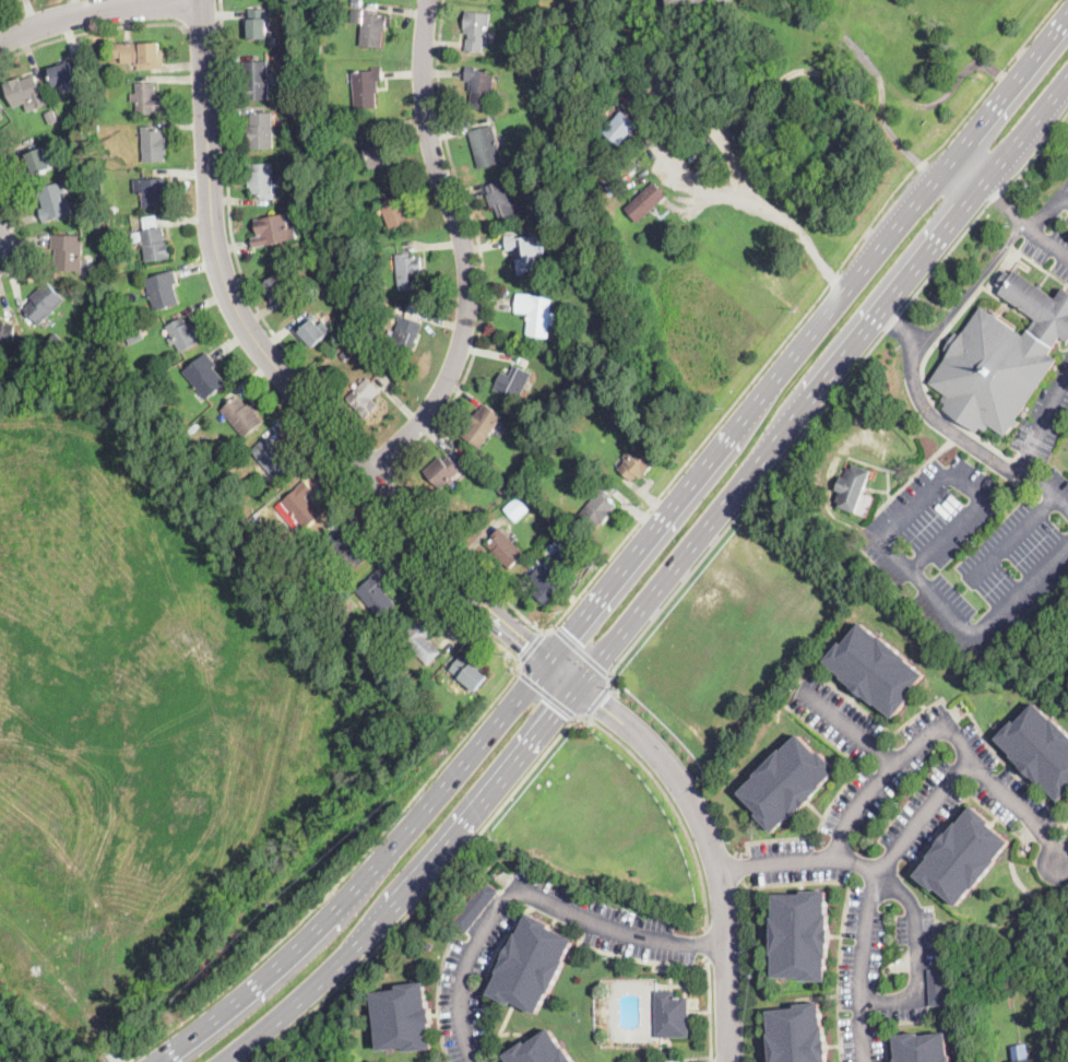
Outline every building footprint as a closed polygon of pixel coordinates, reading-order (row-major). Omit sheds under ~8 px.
[(250,40),(249,20),(251,20),(250,10),(268,9),(269,39),(250,40)] [(387,30),(387,31),(383,31),(382,47),(361,46),(364,10),(378,11),(378,15),(388,16),(387,30)] [(488,37),(487,43),(484,43),(483,52),(467,50),(470,34),(464,33),(467,10),(491,13),(488,37)] [(361,12),(360,23),(353,23),(354,11),(361,12)] [(140,45),(162,44),(162,50),(164,50),(166,68),(140,70),(140,66),(137,66),(137,62),(123,63),(122,58),(115,58),(115,45),(140,43),(140,45)] [(82,61),(83,63),(87,78),(57,87),(51,69),(59,66),(58,64),(71,60),(72,62),(82,60),(82,61)] [(246,101),(245,62),(270,61),(271,99),(246,101)] [(370,108),(356,109),(353,72),(371,70),(371,67),(382,66),(383,81),(378,81),(379,92),(376,92),(377,107),(370,108)] [(494,74),(491,109),(468,107),(471,79),(465,79),(466,66),(477,67),(477,70),(495,71),(494,74)] [(35,74),(38,83),(44,96),(15,108),(5,85),(5,84),(21,78),(22,81),(35,74)] [(156,93),(156,95),(166,95),(167,115),(138,115),(138,103),(132,103),(132,94),(138,94),(137,83),(156,83),(156,93)] [(59,121),(50,125),(46,113),(55,109),(59,121)] [(624,144),(621,146),(604,132),(621,110),(639,126),(624,144)] [(274,149),(251,149),(250,133),(249,133),(248,126),(252,126),(252,113),(274,113),(274,149)] [(100,132),(91,133),(91,125),(99,125),(100,132)] [(480,169),(470,132),(494,126),(503,163),(480,169)] [(150,127),(151,127),(151,130),(162,130),(163,139),(164,139),(165,154),(163,154),(163,162),(142,162),(141,127),(150,127)] [(388,149),(389,149),(394,165),(371,172),(368,160),(364,161),(361,155),(366,154),(363,142),(383,135),(388,149)] [(639,151),(627,160),(621,152),(633,143),(639,151)] [(38,175),(36,176),(27,155),(45,148),(54,168),(38,175)] [(275,199),(263,199),(263,194),(252,196),(252,187),(249,187),(249,172),(252,172),(252,163),(274,163),(275,199)] [(514,198),(520,211),(521,213),(501,222),(496,206),(491,208),(487,194),(489,193),(486,186),(507,177),(514,198)] [(167,190),(167,193),(171,193),(171,205),(143,208),(142,193),(135,193),(135,180),(167,178),(167,190)] [(45,223),(40,209),(45,208),(39,190),(63,181),(74,213),(45,223)] [(641,222),(639,223),(625,209),(654,181),(668,197),(641,222)] [(530,199),(529,199),(522,187),(524,186),(532,182),(537,194),(530,199)] [(396,229),(392,231),(380,202),(401,194),(412,223),(396,229)] [(286,214),(289,229),(296,228),(298,238),(254,248),(253,238),(264,236),(263,234),(259,235),(256,221),(286,214)] [(158,225),(158,228),(164,227),(166,243),(169,241),(171,258),(145,262),(143,243),(135,244),(134,238),(134,234),(142,232),(142,231),(145,231),(144,217),(157,215),(158,225)] [(369,237),(368,237),(367,229),(375,228),(376,228),(377,236),(369,237)] [(83,271),(83,272),(56,271),(57,250),(54,250),(54,235),(84,236),(83,271)] [(515,235),(515,238),(533,236),(538,272),(519,275),(517,259),(514,259),(512,249),(508,250),(506,237),(515,235)] [(582,251),(575,252),(574,245),(585,244),(586,250),(582,251)] [(412,253),(412,257),(422,256),(424,270),(420,271),(422,288),(400,291),(396,255),(412,253)] [(1064,287),(1067,290),(1067,341),(1063,338),(1052,354),(1059,359),(1018,420),(1021,422),(1017,427),(1013,425),(1006,436),(990,425),(986,430),(981,427),(977,433),(944,409),(946,404),(940,401),(946,394),(929,382),(949,354),(944,350),(951,339),(956,332),(961,337),(982,306),(993,314),(995,311),(1000,315),(999,317),(1025,335),(1036,319),(999,293),(1001,290),(996,285),(1007,270),(1012,274),(1016,270),(1039,286),(1056,298),(1064,287)] [(161,309),(155,311),(145,280),(150,279),(175,271),(178,283),(174,285),(180,303),(161,309)] [(290,290),(292,292),(293,292),(297,303),(282,309),(277,300),(271,303),(262,284),(283,274),(290,290)] [(51,285),(58,292),(66,299),(40,326),(37,321),(25,310),(35,300),(32,297),(43,287),(48,282),(51,285)] [(345,293),(341,298),(333,291),(340,284),(347,292),(345,293)] [(558,322),(557,327),(550,326),(548,338),(526,335),(529,314),(517,312),(518,299),(519,294),(553,297),(551,312),(559,314),(558,322)] [(319,323),(321,326),(325,321),(333,330),(315,347),(309,341),(307,344),(306,343),(295,331),(315,314),(319,318),(317,320),(319,323)] [(368,316),(367,323),(359,321),(360,315),(368,316)] [(414,347),(413,350),(392,342),(401,319),(396,317),(397,315),(423,323),(414,347)] [(183,318),(187,324),(191,322),(193,326),(194,326),(203,341),(182,352),(177,343),(173,345),(169,339),(173,337),(167,327),(183,318)] [(5,353),(0,353),(0,320),(5,320),(5,323),(15,323),(15,343),(5,343),(5,353)] [(129,349),(123,351),(118,338),(131,332),(137,345),(129,349)] [(62,351),(61,352),(49,341),(54,337),(57,333),(69,344),(62,351)] [(57,353),(51,357),(43,347),(48,342),(58,353),(57,353)] [(348,358),(345,362),(340,355),(343,351),(349,357),(348,358)] [(207,399),(205,400),(183,371),(209,352),(218,365),(215,367),(227,382),(207,399)] [(532,374),(532,376),(519,401),(496,389),(503,371),(511,375),(515,366),(532,374)] [(375,410),(366,418),(347,398),(368,377),(381,391),(373,399),(380,405),(375,410)] [(246,404),(248,406),(251,403),(261,415),(260,416),(264,423),(246,438),(245,436),(222,411),(239,397),(246,404)] [(495,411),(503,417),(480,448),(463,436),(472,424),(471,423),(478,411),(479,410),(482,411),(486,404),(495,411)] [(275,449),(280,455),(286,449),(297,462),(277,480),(265,465),(252,450),(266,438),(275,449)] [(638,447),(656,462),(642,479),(638,475),(632,481),(618,469),(627,460),(624,458),(629,451),(632,453),(638,447)] [(536,452),(533,458),(527,455),(531,449),(536,452)] [(440,456),(444,461),(449,456),(462,469),(453,477),(455,481),(452,484),(449,482),(441,489),(424,471),(440,456)] [(855,464),(868,470),(871,471),(856,514),(839,507),(840,504),(836,502),(840,493),(836,491),(843,475),(845,476),(850,468),(853,469),(855,464)] [(311,502),(315,505),(317,503),(325,515),(305,530),(294,516),(288,519),(282,511),(286,507),(281,500),(306,480),(315,491),(308,497),(311,502)] [(513,491),(507,496),(499,487),(505,482),(513,491)] [(608,519),(603,526),(601,523),(596,529),(580,516),(581,514),(602,487),(612,496),(609,499),(616,505),(612,510),(614,512),(608,519)] [(518,518),(509,509),(526,493),(534,502),(518,518)] [(355,570),(354,570),(328,541),(342,528),(369,557),(355,570)] [(525,554),(513,565),(510,568),(505,564),(502,565),(491,554),(494,551),(489,546),(493,542),(489,539),(490,538),(500,528),(525,554)] [(570,589),(569,591),(566,594),(560,591),(547,605),(533,592),(538,586),(531,578),(543,564),(567,585),(565,586),(570,589)] [(381,618),(357,590),(383,567),(391,576),(381,583),(387,589),(385,590),(397,605),(381,618)] [(441,653),(429,665),(401,638),(422,617),(436,632),(429,638),(443,652),(441,653)] [(874,633),(879,638),(881,636),(909,659),(907,660),(925,675),(907,697),(911,699),(895,718),(877,704),(876,706),(865,696),(864,697),(853,688),(854,687),(842,677),(843,676),(826,662),(841,642),(843,645),(862,623),(874,633)] [(470,662),(472,663),(474,661),(485,670),(483,673),(488,677),(476,692),(450,670),(462,656),(470,662)] [(411,676),(408,678),(403,672),(406,669),(408,666),(414,673),(411,676)] [(427,697),(426,698),(422,695),(427,689),(430,693),(427,697)] [(1054,718),(1067,731),(1067,794),(1061,801),(1045,784),(1044,787),(1033,776),(1032,777),(1025,771),(1022,768),(1023,766),(1012,756),(1013,755),(997,740),(1014,721),(1017,723),(1036,703),(1048,715),(1053,719),(1054,718)] [(812,748),(819,755),(821,752),(839,769),(822,786),(823,787),(814,798),(815,799),(805,810),(803,807),(793,818),(792,816),(774,833),(758,815),(760,813),(740,793),(757,777),(756,776),(782,750),(783,751),(799,735),(812,748)] [(993,822),(990,824),(1012,842),(997,860),(999,861),(975,889),(974,888),(960,907),(938,888),(936,892),(916,875),(931,858),(929,857),(939,846),(938,843),(947,833),(948,834),(958,823),(959,824),(973,806),(993,822)] [(467,934),(453,923),(486,881),(500,892),(467,934)] [(824,892),(827,892),(828,892),(828,914),(830,914),(830,929),(831,929),(831,943),(830,943),(830,958),(829,958),(829,981),(804,981),(804,978),(775,978),(775,955),(773,955),(773,918),(775,918),(775,895),(804,895),(804,892),(824,892)] [(559,932),(563,934),(574,940),(565,960),(566,961),(550,993),(548,992),(538,1014),(513,1002),(512,1005),(490,994),(500,974),(499,972),(506,959),(503,958),(510,946),(511,946),(518,933),(519,934),(530,913),(551,924),(550,928),(559,932)] [(434,945),(430,951),(425,947),(427,944),(428,942),(434,945)] [(931,1006),(929,970),(947,968),(949,1005),(931,1006)] [(429,1007),(431,1007),(434,1024),(431,1024),(435,1049),(407,1052),(406,1048),(382,1051),(375,993),(400,990),(399,987),(426,983),(429,1007)] [(675,993),(675,998),(689,998),(690,1037),(657,1038),(657,1034),(655,991),(675,990),(675,993)] [(608,1025),(602,1025),(601,1016),(598,1016),(597,1006),(601,1006),(601,998),(608,998),(608,1025)] [(828,1054),(828,1061),(773,1061),(770,1035),(772,1035),(770,1012),(796,1008),(796,1005),(821,1003),(821,1010),(823,1026),(826,1026),(827,1039),(828,1039),(829,1054),(828,1054)] [(565,1047),(575,1061),(509,1061),(505,1055),(525,1041),(527,1045),(550,1029),(557,1039),(561,1046),(563,1048),(565,1047)] [(952,1055),(953,1061),(897,1061),(897,1060),(899,1059),(895,1036),(919,1032),(921,1036),(947,1032),(948,1040),(950,1055),(952,1055)]
